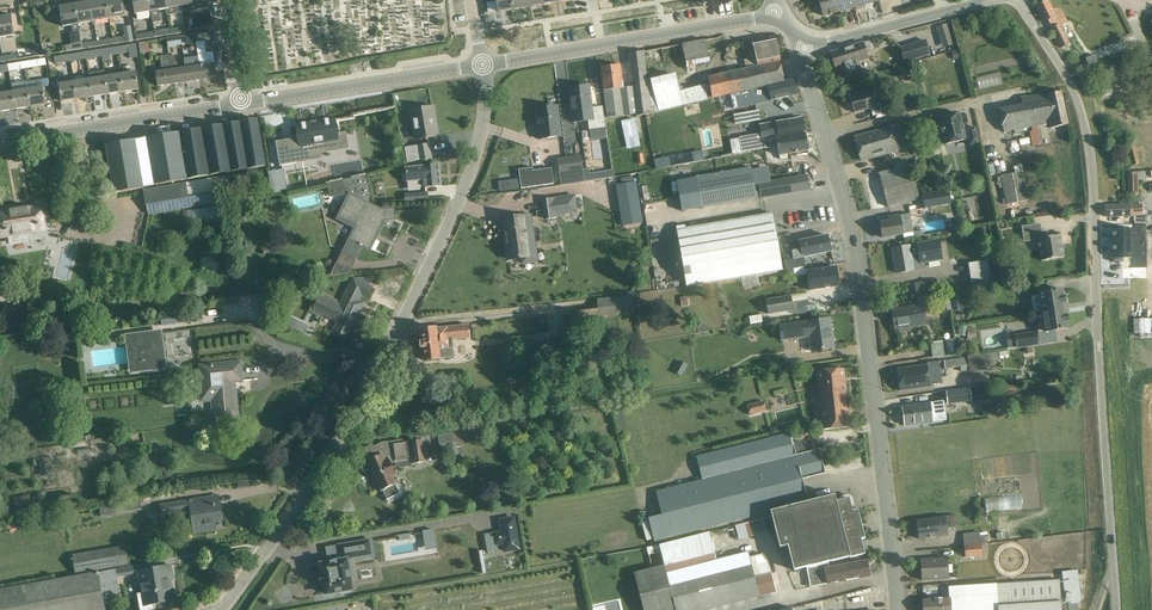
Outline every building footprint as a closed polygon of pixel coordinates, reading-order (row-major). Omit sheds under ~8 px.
[(94,20),(109,18),(106,0),(94,0),(91,1),(94,20)] [(109,18),(125,15),(123,0),(106,0),(109,18)] [(148,0),(132,0),(134,13),(150,10),(148,0)] [(160,22),(158,9),(166,8),(164,0),(148,0),(150,10),(152,23),(160,22)] [(180,0),(164,0),(166,8),(167,15),(182,12),(180,0)] [(182,12),(208,7),(207,0),(180,0),(182,12)] [(498,12),(513,9),(511,0),(496,0),(498,12)] [(513,9),(528,7),(527,0),(511,0),(513,9)] [(854,7),(852,0),(819,0),(821,6),(818,8),(820,13),(823,14),(823,15),(854,7)] [(854,7),(856,6),(857,8),(864,6),(864,4),(877,0),(852,0),(854,7)] [(1059,24),(1055,16),(1048,0),(1036,6),(1043,21),(1047,20),(1061,48),(1070,42),(1060,24),(1059,24)] [(78,23),(94,20),(91,1),(74,3),(78,23)] [(74,3),(58,6),(62,26),(72,24),(73,33),(79,32),(78,23),(74,3)] [(455,3),(448,4),(452,26),(459,25),(455,3)] [(0,16),(0,37),(15,34),(12,14),(0,16)] [(113,38),(114,44),(133,41),(131,26),(123,28),(124,36),(113,38)] [(170,35),(186,32),(186,26),(169,29),(170,35)] [(154,32),(155,37),(170,35),(169,29),(154,32)] [(155,37),(154,32),(136,35),(137,40),(155,37)] [(198,57),(201,79),(217,77),(215,63),(214,63),(213,52),(206,52),(204,41),(207,40),(206,32),(195,34),(196,42),(198,57)] [(181,36),(167,38),(169,47),(182,45),(181,36)] [(708,77),(712,97),(741,91),(763,86),(783,81),(784,81),(780,61),(774,36),(741,43),(743,51),(745,51),(748,59),(745,60),(746,68),(708,77)] [(98,40),(99,46),(114,44),(113,38),(98,40)] [(705,39),(682,43),(687,69),(688,69),(688,70),(692,71),(695,70),(695,69),(695,65),(710,62),(705,39)] [(99,46),(98,40),(81,43),(82,49),(99,46)] [(926,40),(900,48),(904,63),(930,55),(926,40)] [(141,55),(149,54),(148,41),(139,42),(141,55)] [(862,73),(858,60),(868,58),(866,51),(872,49),(869,41),(863,43),(831,53),(836,68),(842,65),(846,78),(862,73)] [(82,49),(81,43),(66,45),(66,51),(82,49)] [(116,47),(117,54),(129,52),(130,58),(138,57),(136,44),(116,47)] [(101,50),(102,56),(103,61),(111,60),(110,55),(117,54),(116,47),(101,50)] [(962,58),(959,49),(952,51),(954,60),(962,58)] [(85,52),(86,59),(102,56),(101,50),(85,52)] [(651,111),(648,91),(643,51),(629,53),(633,86),(636,114),(636,116),(651,114),(651,111)] [(70,54),(71,61),(86,59),(85,52),(70,54)] [(71,61),(70,54),(54,57),(55,64),(71,61)] [(172,84),(168,55),(160,56),(162,71),(155,72),(157,86),(172,84)] [(187,81),(185,68),(178,69),(177,61),(175,62),(174,55),(169,56),(169,55),(168,55),(172,84),(187,81)] [(185,68),(187,81),(201,79),(198,57),(184,59),(185,68)] [(23,62),(24,69),(46,65),(45,58),(23,62)] [(375,60),(350,64),(352,74),(377,70),(375,60)] [(7,65),(8,71),(24,69),(23,62),(7,65)] [(7,65),(0,66),(0,73),(8,71),(7,65)] [(636,114),(633,86),(623,88),(620,65),(600,67),(603,91),(607,117),(636,114)] [(911,69),(898,69),(898,79),(910,79),(911,69)] [(90,78),(92,96),(108,94),(105,76),(104,71),(89,73),(90,78)] [(120,74),(123,91),(139,89),(136,71),(120,74)] [(977,76),(979,88),(1002,83),(1000,71),(977,76)] [(650,80),(656,102),(682,96),(677,73),(650,80)] [(120,74),(105,76),(108,94),(123,91),(120,74)] [(83,79),(83,75),(74,77),(74,81),(77,99),(92,96),(90,78),(83,79)] [(763,86),(741,91),(744,102),(755,100),(754,98),(759,97),(760,102),(796,94),(793,79),(784,81),(783,81),(763,86)] [(61,101),(77,99),(74,81),(59,83),(61,101)] [(43,86),(27,88),(30,106),(46,104),(44,91),(50,90),(49,85),(43,86)] [(589,120),(590,130),(606,128),(604,118),(602,106),(592,107),(589,85),(569,87),(573,122),(589,120)] [(27,88),(11,91),(14,109),(30,106),(27,88)] [(1113,89),(1095,95),(1099,108),(1117,103),(1113,89)] [(876,103),(871,90),(849,96),(854,112),(870,107),(872,115),(887,111),(884,101),(876,103)] [(0,93),(0,111),(14,109),(11,91),(0,93)] [(1068,124),(1061,91),(1044,94),(1021,97),(1022,104),(1000,108),(1004,130),(1026,127),(1032,126),(1032,131),(1030,131),(1033,146),(1041,144),(1038,125),(1049,123),(1050,128),(1068,124)] [(536,108),(540,139),(561,136),(557,105),(536,108)] [(410,110),(412,121),(415,120),(419,139),(438,136),(436,125),(434,126),(431,107),(410,110)] [(960,113),(939,118),(945,144),(966,139),(965,138),(969,137),(971,144),(979,142),(975,127),(967,129),(967,130),(964,131),(960,113)] [(135,139),(106,144),(114,193),(144,188),(144,186),(231,171),(248,169),(265,166),(257,118),(146,137),(146,138),(136,139),(135,139)] [(635,118),(622,120),(627,149),(640,146),(635,118)] [(337,134),(335,119),(329,120),(329,119),(325,119),(325,121),(320,122),(319,120),(310,122),(310,123),(306,124),(306,123),(301,123),(302,125),(297,125),(299,141),(290,142),(290,139),(275,141),(280,166),(296,163),(296,159),(318,156),(316,146),(335,143),(334,135),(337,134)] [(774,139),(804,132),(802,119),(776,123),(760,125),(762,135),(725,141),(726,147),(724,148),(726,156),(736,154),(765,149),(764,143),(774,139)] [(901,123),(890,125),(890,127),(854,137),(861,160),(897,151),(908,148),(901,123)] [(349,130),(349,144),(357,144),(356,130),(349,130)] [(804,133),(804,132),(774,139),(764,143),(765,149),(778,147),(779,155),(780,159),(788,157),(787,154),(809,150),(808,148),(811,145),(810,141),(807,139),(806,133),(804,133)] [(1133,141),(1128,142),(1133,162),(1138,161),(1133,141)] [(430,143),(416,145),(418,161),(433,159),(430,143)] [(643,154),(636,155),(638,164),(644,162),(643,154)] [(582,155),(557,159),(561,184),(598,179),(597,173),(588,174),(588,169),(584,170),(582,155)] [(407,181),(420,180),(421,187),(440,186),(439,164),(406,168),(407,181)] [(887,207),(889,207),(919,199),(911,165),(879,173),(887,207)] [(752,167),(696,177),(702,208),(757,199),(757,197),(761,196),(761,197),(761,198),(809,189),(806,175),(755,184),(752,167)] [(288,192),(284,169),(269,172),(273,195),(288,192)] [(1001,177),(997,177),(999,188),(1003,188),(1006,205),(1028,200),(1022,171),(1001,175),(1001,177)] [(381,209),(368,203),(372,195),(367,174),(342,180),(345,194),(348,196),(336,220),(354,229),(343,252),(356,258),(362,246),(370,250),(376,238),(372,236),(381,220),(394,219),(393,208),(381,209)] [(229,175),(143,190),(146,205),(232,189),(229,175)] [(1138,183),(1128,183),(1128,194),(1138,194),(1138,183)] [(554,188),(542,189),(545,219),(558,217),(554,188)] [(923,194),(925,208),(951,203),(949,190),(923,194)] [(428,200),(428,192),(416,193),(417,201),(428,200)] [(8,236),(9,244),(30,240),(28,232),(45,229),(41,204),(0,211),(0,232),(1,237),(8,236)] [(1142,215),(1142,205),(1105,206),(1105,216),(1134,215),(1134,224),(1147,224),(1147,215),(1142,215)] [(783,270),(773,213),(676,230),(686,286),(778,272),(777,271),(783,270)] [(888,220),(880,222),(882,237),(904,234),(913,232),(910,213),(887,217),(888,220)] [(502,219),(508,259),(531,256),(525,216),(502,219)] [(981,240),(989,238),(989,235),(987,227),(986,227),(979,229),(981,240)] [(1049,237),(1048,232),(1048,230),(1024,234),(1025,241),(1038,239),(1042,261),(1065,257),(1061,235),(1049,237)] [(1113,233),(1112,233),(1113,233),(1113,236),(1112,236),(1112,237),(1113,237),(1113,247),(1112,247),(1113,247),(1113,250),(1112,250),(1112,251),(1113,251),(1113,262),(1123,262),(1123,257),(1132,257),(1132,230),(1113,230),(1113,233)] [(817,237),(816,234),(809,235),(809,239),(799,241),(801,250),(783,252),(785,269),(805,266),(809,265),(808,260),(822,257),(821,253),(831,251),(829,244),(831,243),(830,238),(828,238),(827,235),(817,237)] [(910,246),(909,245),(892,248),(897,273),(914,270),(922,268),(925,263),(924,262),(942,259),(939,240),(916,244),(917,245),(910,246)] [(991,286),(987,260),(968,263),(972,289),(991,286)] [(1008,264),(997,266),(1000,283),(1010,282),(1008,264)] [(836,267),(806,271),(809,290),(839,286),(836,267)] [(370,286),(375,276),(354,278),(353,278),(340,304),(337,302),(338,300),(320,292),(312,310),(337,322),(334,330),(347,337),(351,329),(361,334),(366,323),(356,318),(364,303),(359,301),(362,295),(367,297),(372,287),(370,286)] [(917,299),(923,299),(934,297),(933,283),(916,285),(917,299)] [(287,298),(296,298),(295,287),(286,288),(287,298)] [(1042,312),(1065,309),(1064,302),(1062,289),(1039,292),(1042,312)] [(962,309),(959,292),(951,294),(953,310),(962,309)] [(791,295),(766,299),(768,314),(793,310),(791,295)] [(689,296),(680,297),(682,307),(690,305),(689,296)] [(949,296),(940,297),(943,312),(952,310),(949,296)] [(895,329),(899,328),(900,332),(911,330),(910,327),(927,324),(924,304),(891,309),(895,329)] [(183,305),(159,309),(162,326),(186,322),(183,305)] [(1065,309),(1042,312),(1045,331),(1068,328),(1065,309)] [(750,323),(763,322),(762,314),(750,316),(750,323)] [(830,333),(832,333),(830,318),(777,325),(780,341),(809,336),(811,351),(832,348),(830,333)] [(468,325),(420,330),(421,342),(421,348),(422,347),(423,360),(453,356),(452,339),(469,337),(468,325)] [(959,326),(959,335),(967,336),(967,340),(976,340),(977,327),(959,326)] [(1037,331),(1008,335),(1010,348),(1038,343),(1037,331)] [(160,332),(132,335),(134,347),(137,347),(139,359),(136,360),(137,370),(149,368),(149,367),(164,365),(160,332)] [(944,341),(932,341),(932,356),(944,356),(944,341)] [(999,351),(985,353),(986,363),(1000,361),(1000,359),(1008,358),(1007,351),(999,352),(999,351)] [(961,372),(970,370),(968,357),(944,361),(945,369),(960,366),(961,372)] [(680,360),(674,371),(681,376),(688,364),(680,360)] [(210,412),(212,425),(228,424),(228,418),(237,417),(233,381),(242,380),(240,363),(202,367),(203,384),(199,384),(201,400),(211,399),(212,412),(210,412)] [(927,365),(897,369),(900,390),(930,386),(927,365)] [(850,427),(844,368),(817,371),(823,429),(850,427)] [(999,385),(998,393),(1015,394),(1016,386),(999,385)] [(904,425),(933,421),(940,420),(938,412),(946,411),(945,408),(970,404),(968,391),(943,394),(944,401),(902,407),(904,425)] [(763,401),(747,405),(750,415),(766,411),(763,401)] [(771,511),(807,501),(801,478),(824,472),(819,450),(808,452),(801,440),(792,442),(790,432),(696,456),(702,479),(656,491),(662,514),(648,518),(654,541),(771,511)] [(452,433),(438,435),(439,444),(453,442),(452,433)] [(362,450),(363,453),(371,469),(368,471),(375,483),(378,482),(387,500),(389,502),(401,496),(403,491),(400,485),(395,484),(392,476),(396,473),(391,462),(412,459),(413,464),(427,461),(424,439),(408,441),(408,440),(386,443),(382,443),(374,447),(373,445),(362,450)] [(42,476),(52,475),(50,461),(40,462),(42,476)] [(985,480),(985,491),(1021,491),(1021,479),(985,480)] [(1021,494),(996,498),(998,508),(1022,505),(1021,494)] [(161,514),(191,510),(194,533),(216,529),(215,521),(222,520),(218,495),(160,504),(161,514)] [(807,501),(771,511),(781,547),(787,546),(793,570),(812,565),(812,566),(831,561),(849,557),(850,557),(865,553),(861,539),(865,538),(858,508),(850,510),(847,509),(849,504),(851,505),(855,504),(855,503),(851,504),(841,499),(840,495),(839,495),(841,499),(842,500),(839,504),(837,503),(834,495),(807,501)] [(102,517),(128,513),(142,510),(140,499),(100,506),(102,517)] [(919,539),(948,535),(945,516),(916,520),(919,539)] [(519,549),(514,518),(500,520),(502,532),(494,534),(496,544),(488,546),(489,551),(498,549),(497,545),(504,543),(505,551),(519,549)] [(13,533),(22,526),(16,519),(7,527),(13,533)] [(426,549),(437,548),(435,528),(424,529),(426,549)] [(751,564),(748,551),(716,559),(714,553),(709,532),(659,545),(664,564),(634,572),(643,609),(707,609),(760,596),(776,592),(771,573),(769,566),(767,566),(766,563),(757,565),(756,563),(751,564)] [(964,546),(981,544),(981,542),(988,541),(987,532),(979,533),(979,532),(963,534),(964,546)] [(374,556),(371,540),(339,545),(339,546),(340,546),(341,555),(343,555),(344,560),(321,564),(323,574),(320,575),(322,584),(324,584),(326,594),(352,589),(350,579),(350,578),(353,578),(351,562),(351,560),(374,556)] [(964,546),(966,557),(982,555),(981,544),(964,546)] [(75,575),(115,567),(129,564),(125,545),(72,554),(75,575)] [(949,579),(947,558),(921,560),(922,580),(949,579)] [(870,576),(867,561),(829,568),(828,562),(816,565),(816,566),(807,568),(810,587),(827,584),(870,576)] [(171,565),(137,571),(136,565),(115,569),(117,577),(138,573),(140,587),(143,587),(144,592),(137,594),(140,609),(151,609),(154,609),(153,603),(173,600),(171,588),(173,587),(171,579),(174,578),(171,565)] [(115,569),(115,567),(75,575),(0,589),(0,609),(106,609),(103,597),(120,594),(117,577),(115,569)] [(1077,603),(1079,603),(1078,587),(1079,587),(1078,570),(1064,572),(1067,601),(1068,603),(1069,609),(1077,609),(1077,603)] [(1061,601),(1060,579),(949,586),(950,598),(923,600),(923,609),(1061,609),(1061,601)]
